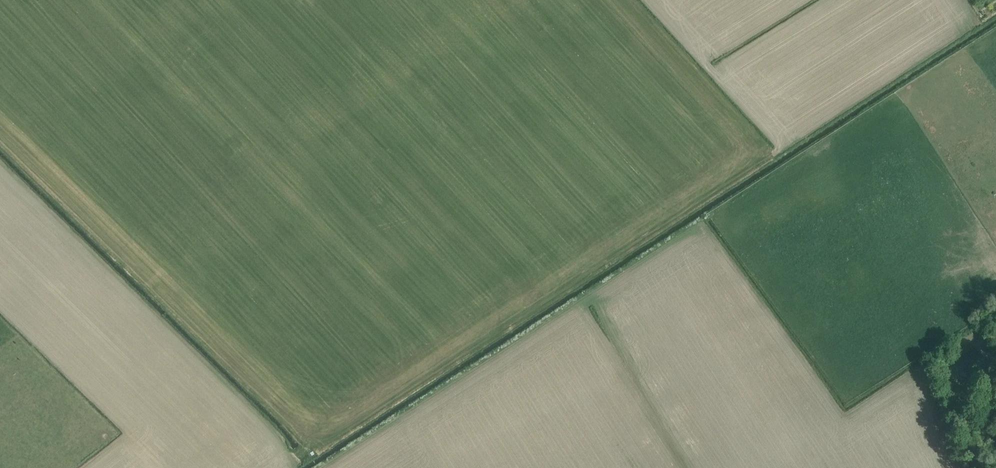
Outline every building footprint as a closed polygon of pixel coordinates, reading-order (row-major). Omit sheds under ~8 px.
[(991,158),(987,152),(971,160),(975,166),(991,158)]
